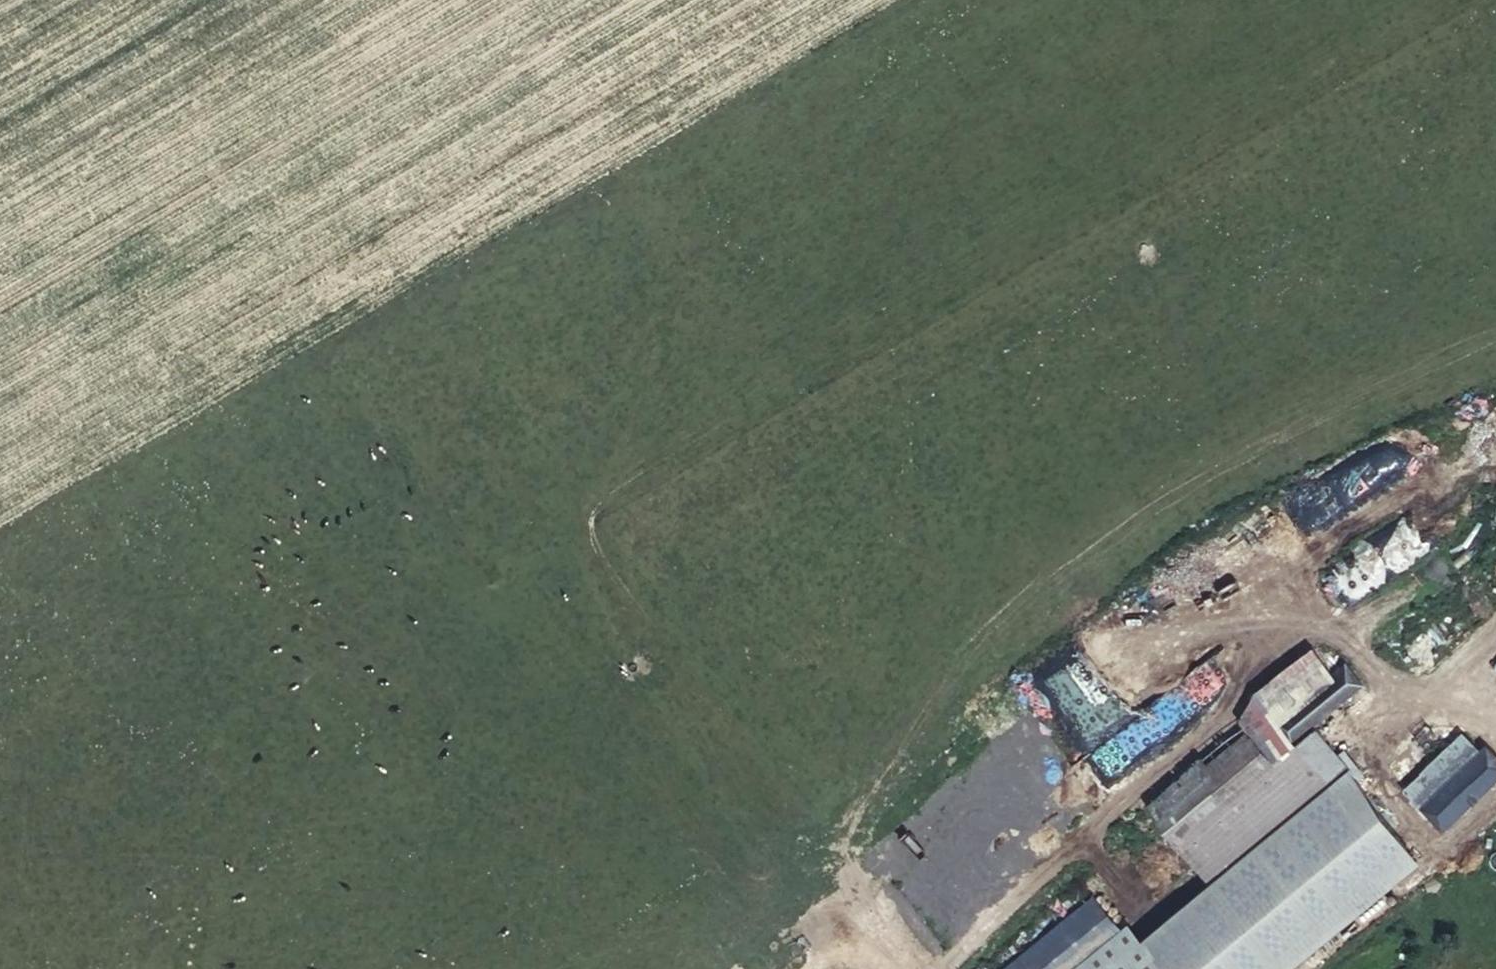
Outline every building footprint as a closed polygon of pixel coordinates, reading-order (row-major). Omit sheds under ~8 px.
[(1277,723),(1334,677),(1314,653),(1237,717),(1256,740),(1277,723)] [(1364,689),(1346,667),(1334,677),(1277,723),(1296,744),(1315,729),(1364,689)] [(1377,806),(1315,729),(1296,744),(1277,723),(1256,740),(1132,840),(1212,940),(1377,806)] [(1415,804),(1434,826),(1495,772),(1495,764),(1475,741),(1469,746),(1473,752),(1415,804)] [(1176,968),(1260,968),(1411,847),(1377,806),(1212,940),(1176,968)] [(1009,968),(1113,968),(1131,954),(1090,904),(1009,968)]
